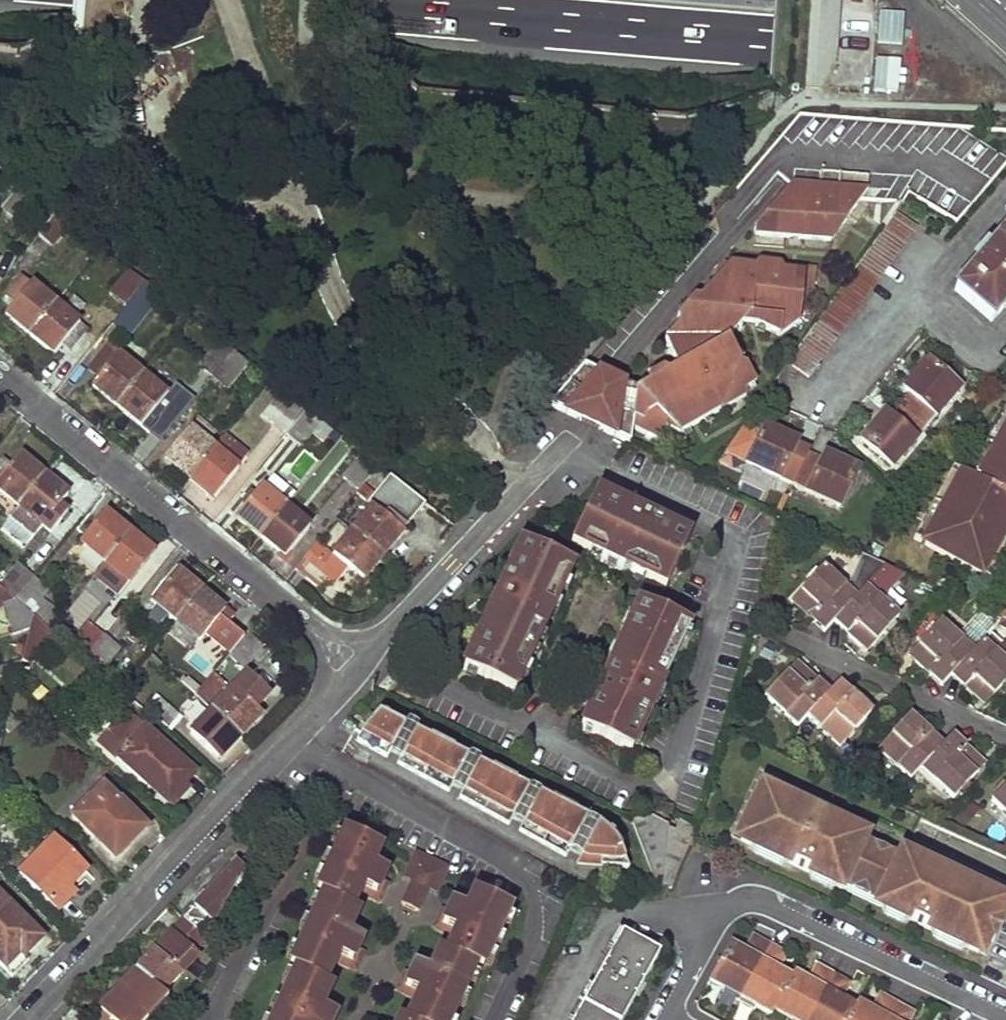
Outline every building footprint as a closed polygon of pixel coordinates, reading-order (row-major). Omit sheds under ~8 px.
[(844,125),(844,168),(858,168),(858,153),(880,153),(879,125),(844,125)] [(843,174),(843,185),(866,186),(867,175),(843,174)] [(20,185),(7,175),(2,183),(14,193),(20,185)] [(759,226),(758,235),(833,243),(871,190),(794,183),(759,226)] [(20,185),(14,193),(2,208),(18,221),(30,206),(50,222),(56,215),(57,213),(20,185)] [(918,227),(897,211),(790,363),(810,379),(918,227)] [(69,226),(56,215),(50,222),(38,237),(51,248),(69,226)] [(993,321),(1005,306),(1005,232),(990,250),(987,248),(975,262),(978,265),(956,289),(993,321)] [(613,380),(586,367),(556,403),(583,417),(633,442),(634,424),(661,438),(669,424),(684,432),(751,395),(749,389),(760,384),(750,362),(743,363),(733,340),(747,322),(763,323),(785,332),(805,320),(807,301),(818,294),(820,265),(791,262),(787,267),(758,265),(755,258),(740,257),(736,262),(728,261),(716,276),(719,281),(703,300),(695,299),(680,316),(683,323),(668,340),(680,370),(639,393),(613,380)] [(127,270),(105,294),(120,308),(143,284),(127,270)] [(55,306),(21,278),(5,298),(13,306),(6,315),(31,336),(55,306)] [(162,297),(144,283),(113,323),(130,337),(162,297)] [(87,331),(55,306),(31,336),(55,356),(64,345),(72,352),(87,331)] [(234,353),(202,327),(191,341),(209,355),(201,366),(215,377),(234,353)] [(142,376),(110,350),(93,371),(102,378),(94,387),(118,407),(142,376)] [(248,365),(234,353),(215,377),(228,388),(248,365)] [(901,406),(928,431),(963,390),(930,362),(907,390),(911,394),(901,406)] [(176,403),(142,376),(118,407),(143,427),(151,417),(160,423),(176,403)] [(307,411),(290,398),(272,421),(288,434),(307,411)] [(928,431),(901,406),(890,417),(886,413),(862,441),(895,468),(928,431)] [(307,411),(288,434),(304,446),(322,423),(307,411)] [(1003,419),(999,419),(991,434),(994,435),(984,454),(982,453),(973,468),(976,469),(971,478),(956,470),(951,481),(948,478),(939,495),(942,496),(932,514),(930,513),(921,528),(924,530),(918,541),(991,580),(997,568),(999,571),(1005,558),(1005,553),(1005,551),(1005,413),(1003,419)] [(798,440),(765,426),(748,465),(795,486),(810,452),(796,446),(798,440)] [(191,481),(215,450),(191,431),(167,461),(191,481)] [(215,450),(191,481),(216,501),(240,471),(238,468),(248,456),(225,438),(215,450)] [(822,458),(810,452),(795,486),(843,507),(859,468),(826,453),(822,458)] [(20,456),(11,467),(2,461),(0,464),(0,493),(19,508),(46,476),(20,456)] [(366,484),(379,468),(364,456),(344,480),(360,492),(366,484)] [(69,495),(46,476),(19,508),(51,534),(69,512),(61,506),(69,495)] [(354,533),(384,558),(427,505),(392,476),(378,494),(366,484),(360,492),(358,494),(373,508),(354,533)] [(288,507),(297,496),(274,477),(265,489),(262,487),(238,518),(263,538),(288,507)] [(688,538),(593,493),(579,525),(570,543),(664,589),(688,538)] [(312,527),(288,507),(263,538),(287,557),(312,527)] [(131,534),(107,514),(81,545),(106,565),(131,534)] [(384,558),(354,533),(334,556),(319,543),(298,569),(322,589),(328,580),(336,586),(350,569),(365,581),(384,558)] [(155,555),(131,534),(106,565),(96,577),(121,598),(155,555)] [(573,566),(521,542),(460,670),(511,694),(573,566)] [(832,623),(884,566),(861,555),(851,580),(844,587),(821,567),(789,603),(822,634),(832,623)] [(34,578),(19,565),(1,588),(15,602),(34,578)] [(865,653),(898,618),(879,600),(906,576),(884,566),(832,623),(865,653)] [(201,594),(176,574),(152,604),(176,624),(201,594)] [(51,592),(34,578),(15,602),(33,616),(51,631),(62,619),(43,603),(51,592)] [(0,589),(0,608),(4,606),(16,634),(29,630),(33,616),(15,602),(1,588),(0,589)] [(64,617),(78,628),(100,600),(86,589),(64,617)] [(202,644),(207,638),(228,655),(242,639),(229,628),(234,621),(201,594),(176,624),(178,625),(154,654),(161,661),(174,646),(185,655),(197,640),(202,644)] [(690,626),(638,602),(577,728),(629,753),(690,626)] [(989,633),(998,624),(978,614),(956,636),(973,651),(989,633)] [(950,675),(973,651),(956,636),(941,622),(908,658),(939,687),(950,675)] [(103,638),(89,626),(78,639),(69,632),(61,641),(85,661),(103,638)] [(270,649),(248,631),(242,639),(228,655),(227,656),(245,670),(255,659),(259,663),(270,649)] [(1005,679),(1005,643),(1003,641),(1002,643),(989,633),(973,651),(950,675),(983,704),(1005,679)] [(120,652),(103,638),(85,661),(102,675),(120,652)] [(215,670),(201,659),(181,683),(194,696),(197,693),(212,674),(215,670)] [(57,667),(60,683),(76,680),(74,664),(57,667)] [(809,716),(831,691),(796,664),(766,697),(799,726),(809,716)] [(224,685),(212,674),(197,693),(209,703),(224,685)] [(213,713),(241,739),(263,716),(256,709),(270,695),(248,674),(213,713)] [(844,746),(875,711),(839,681),(831,691),(809,716),(844,746)] [(170,733),(181,720),(154,697),(143,710),(170,733)] [(17,722),(8,713),(5,728),(9,733),(17,722)] [(191,736),(220,761),(241,739),(213,713),(191,736)] [(99,745),(169,805),(195,775),(125,714),(99,745)] [(577,868),(629,872),(597,831),(378,716),(361,735),(356,743),(386,761),(391,753),(403,759),(399,768),(448,795),(452,786),(465,794),(460,802),(508,829),(513,821),(524,827),(519,836),(566,861),(570,853),(581,860),(577,868)] [(923,769),(944,745),(913,717),(883,750),(915,777),(923,769)] [(957,797),(988,764),(955,734),(944,745),(923,769),(957,797)] [(74,819),(117,860),(148,828),(123,801),(120,804),(104,788),(74,819)] [(996,800),(1005,809),(1005,789),(996,800)] [(743,841),(989,955),(1005,922),(996,918),(1003,904),(905,859),(903,865),(863,845),(865,840),(765,794),(743,841)] [(958,814),(951,808),(943,817),(950,823),(958,814)] [(658,890),(673,893),(699,833),(681,824),(677,833),(670,831),(670,827),(649,817),(633,823),(641,846),(658,890)] [(21,875),(59,911),(76,895),(70,889),(86,872),(55,840),(21,875)] [(339,842),(309,904),(316,908),(283,977),(288,982),(272,1019),(323,1019),(332,1001),(327,999),(334,986),(329,983),(335,968),(354,976),(364,953),(349,948),(359,926),(352,924),(361,903),(379,909),(381,904),(388,884),(373,878),(381,861),(339,842)] [(449,868),(415,851),(403,878),(411,881),(402,899),(404,904),(417,910),(421,909),(430,890),(438,893),(449,868)] [(205,940),(206,942),(244,872),(237,865),(184,921),(205,940)] [(0,898),(0,963),(7,970),(20,956),(23,959),(43,939),(0,898)] [(510,922),(469,903),(462,920),(448,911),(435,934),(448,942),(439,962),(433,959),(422,981),(412,974),(399,999),(411,1006),(406,1019),(455,1019),(471,983),(478,986),(510,922)] [(138,970),(163,995),(200,958),(194,952),(205,940),(184,921),(138,970)] [(660,954),(626,934),(578,1019),(623,1019),(660,954)] [(734,944),(711,981),(743,999),(772,947),(759,940),(751,954),(734,944)] [(784,953),(772,947),(743,999),(773,1015),(775,1011),(794,977),(776,967),(784,953)] [(794,977),(775,1011),(791,1019),(810,1019),(836,975),(821,968),(813,983),(796,973),(794,977)] [(114,1019),(150,1019),(169,1000),(163,995),(138,970),(102,1008),(114,1019)] [(810,1019),(851,1019),(858,1007),(839,997),(848,982),(836,975),(810,1019)] [(858,1007),(851,1019),(889,1019),(899,1002),(887,996),(877,1011),(861,1002),(858,1007)] [(899,1002),(889,1019),(905,1019),(911,1009),(899,1002)]
